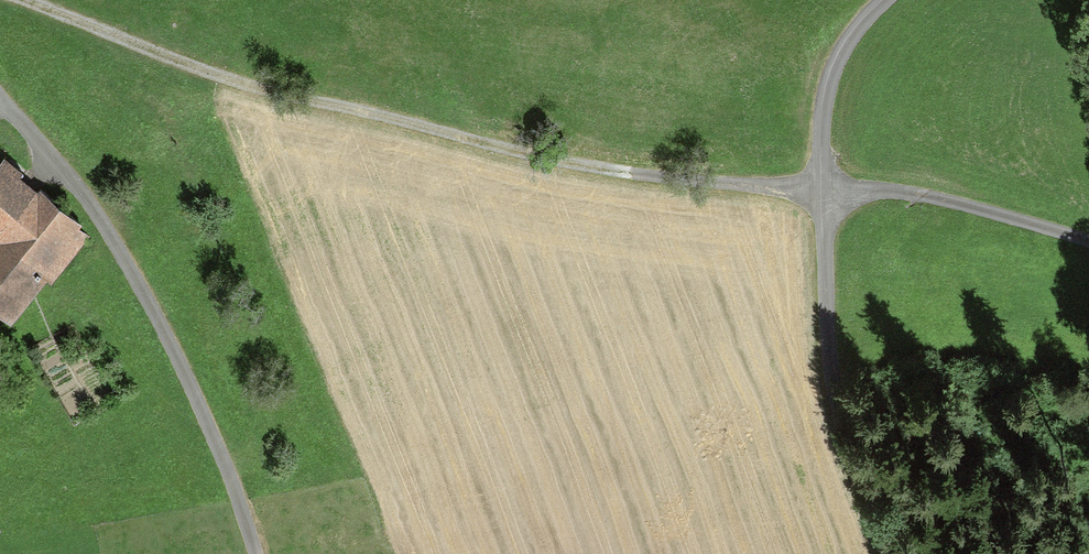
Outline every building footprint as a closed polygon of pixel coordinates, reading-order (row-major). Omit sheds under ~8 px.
[(6,303),(77,231),(0,156),(0,298),(6,303)]
